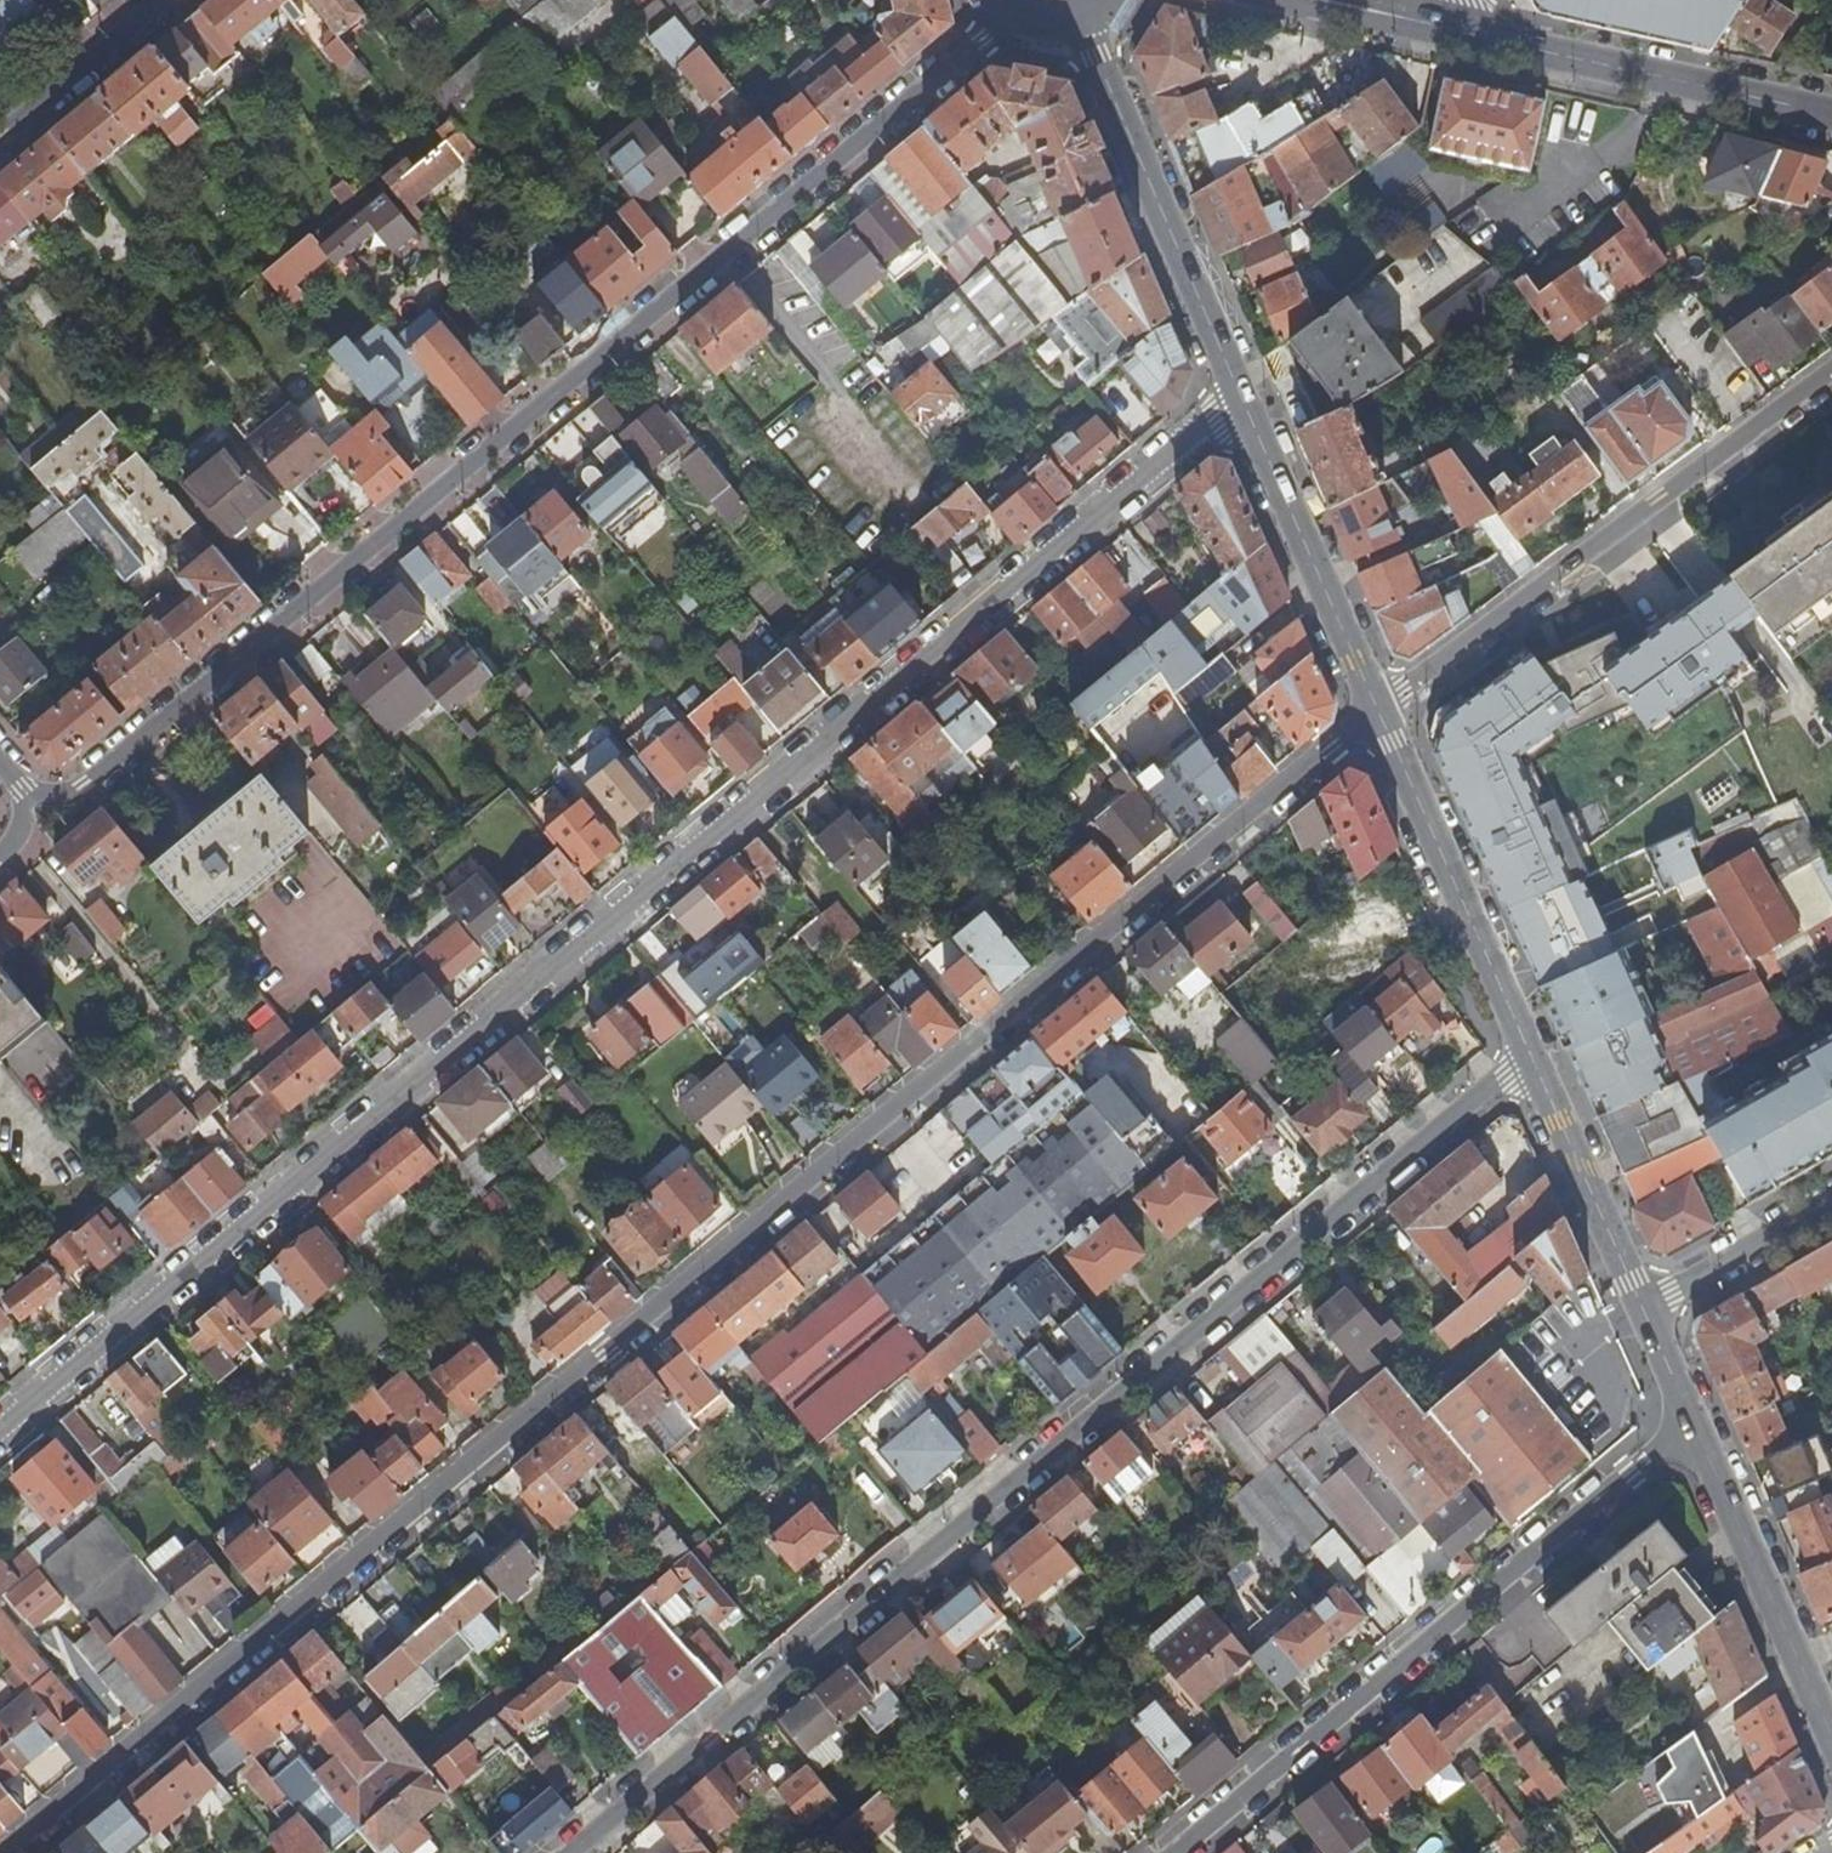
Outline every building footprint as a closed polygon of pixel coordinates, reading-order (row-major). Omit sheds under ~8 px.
[(58,36),(28,0),(10,0),(0,9),(0,84),(58,36)] [(202,12),(233,49),(251,34),(261,46),(280,31),(270,18),(279,10),(271,0),(216,0),(202,12)] [(279,10),(289,22),(297,16),(287,4),(291,0),(271,0),(279,10)] [(351,0),(308,0),(333,30),(340,39),(366,17),(351,0)] [(532,9),(525,0),(517,0),(494,18),(505,31),(532,9)] [(597,0),(547,0),(516,26),(540,56),(602,6),(597,0)] [(733,91),(703,56),(699,50),(669,15),(657,0),(656,0),(643,11),(633,20),(702,99),(709,108),(720,120),(725,116),(716,105),(733,91)] [(635,0),(643,11),(656,0),(635,0)] [(699,50),(718,34),(690,0),(688,0),(669,15),(699,50)] [(758,11),(749,0),(723,0),(719,4),(738,27),(739,26),(758,11)] [(883,2),(891,0),(894,15),(879,19),(877,24),(875,35),(904,69),(930,47),(953,28),(946,0),(883,0),(883,2)] [(1550,16),(1610,29),(1617,31),(1710,51),(1727,25),(1744,0),(1537,0),(1550,16)] [(1727,25),(1769,53),(1793,17),(1774,4),(1777,0),(1744,0),(1727,25)] [(1213,64),(1211,60),(1209,56),(1202,59),(1196,40),(1211,33),(1204,15),(1166,7),(1150,32),(1135,56),(1147,85),(1152,98),(1195,81),(1210,75),(1209,73),(1206,68),(1213,64)] [(184,27),(157,49),(189,88),(210,70),(216,77),(240,57),(233,49),(202,12),(184,27)] [(516,26),(515,25),(430,96),(452,123),(475,151),(544,94),(560,81),(540,56),(516,26)] [(340,39),(333,30),(323,37),(326,40),(321,45),(342,71),(357,59),(340,39)] [(883,86),(904,69),(875,35),(858,50),(849,39),(824,59),(862,104),(883,86)] [(129,72),(101,96),(136,138),(155,123),(177,150),(200,131),(183,109),(165,124),(161,118),(192,92),(189,88),(157,49),(129,72)] [(389,59),(394,54),(390,49),(384,53),(389,59)] [(862,104),(824,59),(804,77),(799,72),(787,82),(800,98),(828,132),(849,114),(862,104)] [(1216,70),(1213,64),(1206,68),(1209,73),(1216,70)] [(1022,241),(1115,199),(1095,152),(1068,89),(992,73),(925,130),(965,179),(981,166),(978,162),(1017,129),(1024,147),(1028,145),(1038,169),(1002,184),(1011,197),(1008,199),(998,184),(989,184),(986,179),(973,189),(1016,243),(1022,241)] [(1530,172),(1545,101),(1477,86),(1445,79),(1429,149),(1462,157),(1461,164),(1469,166),(1471,159),(1530,172)] [(1408,137),(1418,129),(1382,80),(1338,108),(1368,148),(1361,153),(1353,142),(1341,149),(1358,176),(1365,170),(1408,137)] [(1321,118),(1325,115),(1310,90),(1263,119),(1251,102),(1234,112),(1230,106),(1214,116),(1201,91),(1199,91),(1195,81),(1152,98),(1170,139),(1195,197),(1321,118)] [(78,115),(54,135),(89,177),(136,138),(101,96),(78,115)] [(815,143),(828,132),(800,98),(787,109),(785,106),(773,117),(775,120),(764,129),(792,162),(815,143)] [(709,108),(702,99),(697,103),(705,112),(709,108)] [(764,185),(792,162),(764,129),(753,115),(748,119),(753,126),(745,132),(739,124),(723,137),(730,145),(688,180),(721,221),(764,185)] [(1358,176),(1341,149),(1321,118),(1195,197),(1209,230),(1221,257),(1240,248),(1239,247),(1280,230),(1280,231),(1293,226),(1312,214),(1310,212),(1358,176)] [(409,212),(477,153),(475,151),(452,123),(439,133),(448,144),(414,173),(405,162),(383,181),(407,210),(409,212)] [(664,123),(650,134),(666,153),(667,152),(677,143),(679,142),(664,123)] [(634,204),(639,210),(682,173),(666,153),(650,134),(641,124),(598,160),(634,204)] [(1074,305),(1022,241),(1016,243),(973,189),(965,179),(925,130),(898,153),(868,178),(887,201),(919,240),(960,290),(923,322),(924,322),(939,340),(969,377),(1052,320),(1074,305)] [(0,179),(0,182),(34,222),(47,212),(55,223),(69,212),(68,202),(75,196),(71,192),(89,177),(54,135),(28,157),(0,179)] [(1427,161),(1408,137),(1365,170),(1387,198),(1429,165),(1427,161)] [(1721,196),(1723,186),(1758,195),(1778,150),(1733,139),(1725,155),(1719,152),(1702,191),(1721,196)] [(677,143),(667,152),(671,157),(682,149),(677,143)] [(1829,190),(1816,184),(1825,162),(1778,150),(1758,195),(1805,207),(1813,191),(1831,199),(1831,198),(1831,188),(1829,190)] [(329,259),(337,269),(407,210),(383,181),(374,188),(382,199),(328,245),(319,234),(312,239),(329,259)] [(33,223),(34,222),(0,182),(0,250),(33,223)] [(348,209),(358,201),(344,184),(334,193),(348,209)] [(1128,230),(1115,199),(1022,241),(1074,305),(1050,262),(1055,259),(1052,253),(1065,246),(1070,242),(1092,293),(1141,259),(1128,230)] [(919,240),(887,201),(849,232),(854,237),(882,271),(899,257),(903,262),(911,256),(907,250),(919,240)] [(1667,259),(1623,202),(1613,209),(1628,229),(1540,294),(1525,275),(1514,283),(1519,289),(1557,341),(1604,305),(1594,292),(1610,280),(1620,294),(1667,259)] [(1445,226),(1449,223),(1433,203),(1407,225),(1420,242),(1423,242),(1445,226)] [(649,281),(677,257),(639,210),(634,204),(619,216),(646,250),(634,259),(615,236),(621,231),(616,225),(610,229),(567,263),(599,301),(609,314),(649,281)] [(135,231),(142,226),(137,219),(130,224),(135,231)] [(1239,247),(1240,248),(1258,290),(1298,273),(1299,273),(1280,231),(1280,230),(1239,247)] [(532,239),(557,270),(567,262),(541,231),(532,239)] [(824,262),(801,234),(788,244),(811,272),(824,262)] [(1660,244),(1667,259),(1684,252),(1678,236),(1660,244)] [(824,262),(811,272),(843,312),(886,277),(882,271),(854,237),(839,249),(830,257),(824,262)] [(1580,245),(1575,238),(1563,247),(1567,254),(1580,245)] [(266,277),(283,298),(329,259),(312,239),(266,277)] [(1050,262),(1074,305),(1092,293),(1070,242),(1065,246),(1052,253),(1055,259),(1050,262)] [(825,251),(830,257),(839,249),(834,243),(825,251)] [(1819,334),(1831,324),(1831,257),(1830,255),(1811,270),(1816,276),(1789,296),(1819,334)] [(1154,291),(1141,259),(1092,293),(1074,305),(1052,320),(1086,362),(1074,374),(1088,390),(1118,364),(1168,322),(1154,291)] [(580,317),(599,301),(567,263),(567,262),(557,270),(548,278),(580,317)] [(1421,320),(1440,346),(1519,289),(1514,283),(1494,266),(1421,320)] [(1298,273),(1258,290),(1282,346),(1285,344),(1332,308),(1323,289),(1308,296),(1299,273),(1298,273)] [(680,333),(717,379),(774,332),(737,286),(729,293),(680,333)] [(43,328),(57,317),(37,292),(22,304),(43,328)] [(1285,344),(1317,420),(1351,405),(1388,383),(1404,372),(1362,316),(1364,314),(1361,310),(1359,311),(1348,296),(1332,308),(1285,344)] [(1728,342),(1747,368),(1765,354),(1771,350),(1781,363),(1819,334),(1789,296),(1728,342)] [(494,315),(499,321),(505,315),(500,310),(494,315)] [(488,415),(505,401),(431,312),(396,340),(430,381),(470,430),(488,415)] [(541,371),(564,351),(541,322),(516,342),(541,371)] [(924,322),(896,342),(909,361),(939,340),(924,322)] [(1182,357),(1168,322),(1118,364),(1163,418),(1179,404),(1190,376),(1182,357)] [(430,381),(396,340),(385,327),(357,351),(350,343),(332,358),(375,410),(400,391),(405,396),(407,399),(430,381)] [(1771,350),(1765,354),(1775,367),(1781,363),(1771,350)] [(1582,375),(1651,466),(1687,439),(1689,435),(1691,430),(1691,426),(1689,422),(1660,382),(1644,394),(1638,387),(1625,396),(1599,361),(1582,375)] [(891,398),(919,432),(957,400),(930,366),(891,398)] [(1557,393),(1626,484),(1630,481),(1651,466),(1582,375),(1557,393)] [(398,402),(405,396),(400,391),(375,410),(379,415),(383,420),(400,406),(398,402)] [(406,483),(411,479),(380,441),(367,425),(362,430),(357,424),(348,423),(322,392),(298,412),(335,457),(376,508),(406,483)] [(601,399),(588,411),(608,436),(622,425),(601,399)] [(1330,507),(1375,486),(1429,460),(1439,455),(1430,437),(1376,463),(1372,455),(1366,457),(1358,437),(1363,434),(1351,405),(1317,420),(1296,428),(1311,463),(1330,507)] [(300,485),(335,457),(298,412),(294,408),(250,445),(305,513),(315,505),(300,485)] [(727,524),(746,508),(668,414),(661,420),(654,411),(622,439),(650,472),(678,449),(687,461),(680,467),(727,524)] [(96,451),(119,432),(103,413),(70,441),(33,472),(49,491),(74,471),(80,478),(102,460),(96,451)] [(384,437),(391,430),(383,420),(379,415),(367,425),(380,441),(384,437)] [(1046,460),(1069,488),(1119,445),(1098,420),(1062,451),(1060,448),(1046,460)] [(1486,422),(1451,450),(1469,474),(1504,447),(1486,422)] [(411,479),(415,476),(384,437),(380,441),(411,479)] [(1499,497),(1490,503),(1497,512),(1516,538),(1600,476),(1574,441),(1562,450),(1553,438),(1530,456),(1538,468),(1512,488),(1502,475),(1490,484),(1499,497)] [(592,490),(578,501),(604,531),(609,527),(636,505),(645,507),(658,495),(611,439),(595,453),(612,473),(605,479),(598,470),(594,468),(591,468),(587,470),(584,473),(584,477),(584,480),(592,490)] [(178,541),(197,526),(131,446),(125,451),(133,461),(121,472),(140,495),(131,502),(150,525),(159,518),(178,541)] [(234,545),(280,506),(234,450),(187,489),(234,545)] [(1456,530),(1480,520),(1497,512),(1490,503),(1469,474),(1451,450),(1439,455),(1429,460),(1448,499),(1441,502),(1456,530)] [(1069,505),(1078,498),(1069,488),(1046,460),(1045,458),(1024,475),(1035,488),(1058,515),(1069,505)] [(1213,460),(1177,489),(1230,573),(1266,544),(1249,504),(1231,463),(1213,460)] [(494,528),(520,512),(502,484),(476,501),(494,528)] [(1330,507),(1352,558),(1397,539),(1385,511),(1407,502),(1395,487),(1378,495),(1375,486),(1330,507)] [(1041,529),(1058,515),(1035,488),(1007,510),(993,522),(1015,550),(1041,529)] [(960,596),(975,583),(945,545),(974,522),(969,516),(980,507),(967,490),(966,491),(911,536),(960,596)] [(1789,524),(1793,529),(1831,500),(1831,492),(1789,524)] [(636,505),(609,527),(620,541),(665,505),(658,495),(645,507),(636,505)] [(26,520),(38,534),(66,511),(55,497),(26,520)] [(557,497),(524,524),(556,563),(588,536),(557,497)] [(112,566),(127,584),(146,569),(88,498),(69,514),(89,539),(112,566)] [(988,516),(993,522),(1007,510),(997,499),(983,510),(988,516)] [(1793,529),(1831,581),(1831,500),(1793,529)] [(969,516),(974,522),(977,526),(988,516),(983,510),(980,507),(969,516)] [(69,514),(66,511),(38,534),(0,565),(0,590),(10,603),(89,539),(69,514)] [(1480,520),(1521,577),(1537,566),(1516,538),(1497,512),(1480,520)] [(530,596),(561,569),(556,563),(524,524),(477,562),(491,579),(498,587),(512,575),(530,596)] [(1793,529),(1789,524),(1767,539),(1771,546),(1793,529)] [(1762,622),(1787,655),(1827,626),(1831,634),(1831,581),(1793,529),(1771,546),(1729,578),(1757,614),(1762,622)] [(1410,660),(1470,616),(1459,590),(1441,597),(1435,584),(1428,587),(1421,570),(1428,567),(1457,555),(1448,534),(1394,558),(1358,573),(1366,591),(1380,623),(1393,655),(1410,660)] [(427,545),(401,566),(436,608),(470,579),(436,538),(427,545)] [(1266,544),(1230,573),(1190,606),(1180,615),(1169,623),(1153,637),(1144,645),(1175,693),(1206,667),(1193,652),(1235,618),(1249,633),(1290,599),(1278,572),(1266,544)] [(238,624),(262,604),(217,550),(197,566),(186,552),(169,567),(190,593),(196,594),(200,599),(177,617),(161,597),(147,608),(157,620),(191,662),(238,624)] [(1130,588),(1101,553),(1069,580),(1098,615),(1112,631),(1127,648),(1132,654),(1144,645),(1153,637),(1119,597),(1130,588)] [(1428,587),(1435,584),(1428,567),(1421,570),(1428,587)] [(838,596),(858,579),(850,570),(831,586),(838,596)] [(918,631),(923,626),(889,586),(882,592),(866,573),(858,579),(838,596),(828,604),(836,613),(878,664),(918,631)] [(1190,606),(1167,577),(1147,593),(1169,623),(1180,615),(1190,606)] [(1725,637),(1757,614),(1729,578),(1622,660),(1599,677),(1621,705),(1646,739),(1746,664),(1725,637)] [(498,587),(491,579),(478,592),(499,617),(513,606),(498,587)] [(1042,602),(1035,608),(1065,643),(1080,630),(1094,646),(1112,631),(1098,615),(1069,580),(1048,597),(1042,602)] [(401,589),(367,618),(395,653),(397,654),(402,650),(397,645),(427,620),(401,589)] [(862,677),(878,664),(836,613),(799,643),(792,634),(780,643),(790,655),(801,668),(812,659),(824,674),(831,668),(848,689),(862,677)] [(162,687),(191,662),(157,620),(126,646),(122,640),(115,646),(119,651),(95,671),(129,714),(162,687)] [(1315,655),(1300,622),(1255,657),(1268,673),(1252,686),(1262,698),(1315,655)] [(1037,664),(1009,630),(990,646),(955,675),(984,709),(1037,664)] [(1611,635),(1537,669),(1573,717),(1559,726),(1562,733),(1621,705),(1599,677),(1622,660),(1611,635)] [(0,655),(0,694),(11,707),(51,674),(21,639),(1,654),(0,655)] [(734,682),(751,668),(732,644),(715,658),(734,682)] [(1175,693),(1144,645),(1132,654),(1126,659),(1072,704),(1111,751),(1116,757),(1126,770),(1138,785),(1186,844),(1227,810),(1242,797),(1225,771),(1217,760),(1207,743),(1175,693)] [(332,673),(312,648),(303,656),(296,662),(316,686),(332,673)] [(1238,670),(1224,652),(1206,667),(1175,693),(1207,743),(1226,728),(1205,697),(1238,670)] [(342,684),(388,740),(435,701),(428,693),(409,669),(397,654),(395,653),(357,683),(352,676),(342,684)] [(475,655),(428,693),(435,701),(448,716),(494,678),(475,655)] [(823,695),(801,668),(790,655),(760,679),(751,668),(734,682),(750,701),(777,734),(805,711),(823,695)] [(1315,655),(1262,698),(1226,728),(1207,743),(1217,760),(1230,749),(1239,759),(1225,771),(1242,797),(1277,768),(1249,734),(1259,726),(1252,716),(1265,705),(1299,749),(1333,721),(1337,705),(1327,682),(1315,655)] [(1537,669),(1528,657),(1440,723),(1432,753),(1504,908),(1563,883),(1506,763),(1559,726),(1573,717),(1537,669)] [(262,683),(300,729),(315,747),(336,729),(284,665),(262,683)] [(984,709),(955,675),(941,686),(922,703),(963,752),(996,724),(984,709)] [(517,706),(518,707),(531,696),(517,679),(504,690),(517,706)] [(737,782),(763,760),(747,740),(726,757),(721,752),(727,747),(715,730),(750,701),(734,682),(707,705),(687,721),(737,782)] [(105,734),(123,719),(93,683),(21,741),(43,768),(61,770),(105,734)] [(215,719),(254,767),(279,746),(283,743),(300,729),(262,683),(248,693),(215,719)] [(673,705),(687,721),(707,705),(694,688),(673,705)] [(963,752),(922,703),(905,717),(873,743),(906,782),(928,809),(976,769),(963,752)] [(705,760),(666,712),(626,743),(667,792),(705,760)] [(906,782),(873,743),(855,758),(887,797),(906,782)] [(575,775),(621,830),(657,801),(640,780),(645,775),(633,761),(627,765),(611,746),(575,775)] [(331,766),(324,758),(313,768),(321,777),(309,787),(361,850),(384,831),(373,817),(331,766)] [(1315,799),(1288,820),(1302,851),(1324,841),(1331,855),(1346,848),(1356,872),(1341,876),(1329,886),(1338,898),(1368,873),(1399,846),(1380,802),(1367,773),(1351,769),(1322,793),(1340,833),(1332,837),(1315,799)] [(1138,785),(1126,770),(1108,785),(1119,799),(1091,823),(1126,866),(1166,832),(1132,791),(1138,785)] [(973,777),(978,783),(984,778),(979,772),(973,777)] [(308,832),(262,776),(155,866),(201,923),(231,898),(237,905),(298,852),(293,845),(308,832)] [(917,833),(936,818),(928,809),(906,782),(887,797),(917,833)] [(1740,824),(1752,848),(1763,866),(1773,882),(1799,926),(1831,908),(1831,863),(1813,830),(1796,800),(1740,824)] [(560,852),(581,878),(617,848),(583,806),(547,836),(559,851),(560,852)] [(122,882),(150,860),(107,808),(68,840),(62,844),(55,850),(84,884),(96,874),(108,889),(120,880),(122,882)] [(817,843),(854,886),(888,858),(858,823),(851,814),(817,843)] [(1752,848),(1740,824),(1694,844),(1685,848),(1704,881),(1717,905),(1747,956),(1747,955),(1703,877),(1752,848)] [(1687,830),(1653,845),(1663,868),(1659,877),(1667,878),(1674,894),(1704,881),(1685,848),(1694,844),(1687,830)] [(791,893),(799,885),(759,838),(745,850),(768,878),(774,873),(791,893)] [(1134,887),(1093,839),(1053,873),(1093,921),(1108,908),(1134,887)] [(1399,846),(1368,873),(1394,933),(1426,907),(1418,890),(1399,846)] [(1779,966),(1776,961),(1767,945),(1799,926),(1773,882),(1763,866),(1752,848),(1703,877),(1747,955),(1747,956),(1753,967),(1759,977),(1779,966)] [(559,881),(583,910),(585,908),(597,898),(581,878),(560,852),(500,903),(513,920),(526,910),(559,881)] [(745,861),(739,855),(702,886),(730,917),(761,890),(740,865),(745,861)] [(1521,946),(1538,984),(1545,981),(1600,957),(1592,940),(1580,945),(1563,907),(1575,901),(1605,888),(1597,868),(1567,881),(1563,883),(1533,896),(1504,908),(1521,946)] [(455,917),(488,957),(521,930),(513,920),(500,903),(498,901),(488,889),(480,878),(453,900),(446,906),(455,917)] [(1299,930),(1256,879),(1242,891),(1285,942),(1299,930)] [(1717,905),(1704,881),(1674,894),(1678,904),(1657,913),(1663,929),(1689,917),(1717,905)] [(47,920),(17,882),(0,896),(0,959),(47,920)] [(730,917),(702,886),(676,907),(671,911),(690,932),(701,923),(720,945),(689,970),(679,958),(659,974),(695,1018),(723,995),(718,989),(737,973),(742,979),(757,967),(765,960),(739,929),(739,928),(730,917)] [(437,895),(446,906),(453,900),(444,889),(437,895)] [(85,912),(110,941),(125,929),(100,899),(85,912)] [(836,929),(848,943),(863,930),(838,900),(805,927),(818,943),(836,929)] [(1580,945),(1592,940),(1575,901),(1563,907),(1580,945)] [(1177,940),(1208,977),(1251,941),(1221,904),(1177,940)] [(1031,972),(1037,967),(986,905),(951,934),(964,950),(978,968),(1002,997),(1031,972)] [(1717,905),(1689,917),(1723,981),(1753,967),(1747,956),(1717,905)] [(96,951),(71,921),(57,934),(81,963),(96,951)] [(1139,945),(1129,953),(1178,1010),(1212,982),(1208,977),(1177,940),(1164,924),(1139,945)] [(1776,961),(1808,942),(1799,926),(1767,945),(1776,961)] [(818,943),(805,927),(800,931),(813,947),(818,943)] [(440,992),(481,958),(459,930),(446,942),(418,965),(425,973),(440,992)] [(1625,964),(1618,949),(1600,957),(1545,981),(1559,1010),(1551,1014),(1552,1014),(1568,1049),(1648,1014),(1641,999),(1644,997),(1629,962),(1625,964)] [(944,977),(978,1016),(990,1007),(1002,997),(978,968),(964,950),(958,955),(963,961),(944,977)] [(1447,997),(1413,952),(1394,967),(1404,979),(1404,981),(1421,1003),(1423,1002),(1429,1012),(1447,997)] [(378,978),(393,995),(419,973),(404,956),(378,978)] [(3,1060),(43,1109),(87,1070),(0,965),(0,1057),(3,1060)] [(1404,979),(1394,967),(1387,973),(1396,984),(1369,1006),(1398,1042),(1412,1030),(1419,1038),(1424,1034),(1429,1040),(1443,1029),(1429,1012),(1423,1002),(1421,1003),(1404,981),(1404,979)] [(1771,998),(1759,977),(1753,967),(1723,981),(1648,1014),(1568,1049),(1580,1076),(1590,1097),(1656,1068),(1665,1056),(1657,1038),(1677,1029),(1676,1027),(1682,1025),(1702,1070),(1730,1058),(1790,1031),(1771,998)] [(1308,1038),(1251,970),(1222,994),(1244,1021),(1279,1062),(1308,1038)] [(1396,984),(1387,973),(1360,995),(1369,1006),(1396,984)] [(695,1018),(659,974),(655,978),(591,1032),(619,1065),(651,1038),(659,1048),(690,1022),(695,1018)] [(955,1036),(962,1030),(914,974),(891,994),(893,997),(938,1050),(951,1039),(955,1036)] [(456,1013),(426,976),(391,1006),(420,1040),(438,1027),(456,1013)] [(1074,999),(1033,1034),(1082,1091),(1092,1081),(1084,1072),(1075,1069),(1068,1060),(1092,1040),(1095,1044),(1105,1037),(1101,1032),(1126,1011),(1099,978),(1074,999)] [(1545,981),(1538,984),(1551,1014),(1559,1010),(1545,981)] [(391,1006),(370,983),(333,1013),(353,1038),(391,1006)] [(1360,995),(1325,1024),(1347,1050),(1364,1070),(1398,1042),(1369,1006),(1360,995)] [(930,1057),(938,1050),(893,997),(859,1025),(884,1055),(898,1044),(917,1067),(930,1057)] [(300,1041),(264,998),(252,1008),(268,1027),(251,1041),(271,1065),(300,1041)] [(353,1038),(333,1013),(300,1041),(271,1065),(258,1076),(288,1111),(341,1066),(333,1057),(355,1039),(353,1038)] [(890,1062),(884,1055),(859,1025),(852,1016),(821,1042),(859,1087),(890,1062)] [(1257,1080),(1279,1062),(1244,1021),(1218,1043),(1252,1084),(1257,1080)] [(1598,1116),(1678,1080),(1702,1070),(1682,1025),(1676,1027),(1677,1029),(1657,1038),(1665,1056),(1656,1068),(1590,1097),(1598,1116)] [(1678,1080),(1709,1134),(1721,1155),(1744,1194),(1772,1178),(1777,1187),(1804,1171),(1826,1159),(1821,1149),(1831,1143),(1831,1033),(1806,1047),(1813,1059),(1733,1105),(1728,1097),(1723,1100),(1710,1077),(1733,1064),(1730,1058),(1702,1070),(1678,1080)] [(992,1167),(965,1189),(1032,1267),(1046,1256),(1047,1255),(1068,1237),(1089,1220),(1094,1216),(1149,1170),(1090,1100),(1082,1091),(1033,1034),(1013,1050),(950,1102),(944,1108),(969,1134),(967,1136),(992,1167)] [(784,1036),(768,1049),(787,1073),(803,1091),(819,1078),(784,1036)] [(545,1074),(516,1039),(514,1041),(497,1055),(483,1067),(511,1102),(545,1074)] [(1405,1051),(1398,1042),(1364,1070),(1371,1079),(1405,1051)] [(787,1073),(768,1049),(736,1076),(762,1106),(771,1117),(803,1091),(787,1073)] [(1359,1105),(1379,1089),(1371,1079),(1364,1070),(1347,1050),(1327,1067),(1339,1081),(1291,1121),(1320,1156),(1338,1141),(1350,1131),(1368,1116),(1359,1105)] [(1214,1116),(1166,1058),(1152,1070),(1200,1128),(1214,1116)] [(736,1076),(727,1065),(679,1105),(712,1146),(762,1106),(736,1076)] [(511,1102),(483,1067),(460,1086),(438,1105),(449,1119),(458,1112),(475,1133),(504,1108),(537,1148),(545,1143),(511,1102)] [(1120,1075),(1090,1100),(1149,1170),(1178,1146),(1120,1075)] [(251,1150),(291,1115),(288,1111),(258,1076),(231,1099),(241,1113),(230,1124),(251,1150)] [(592,1104),(572,1080),(559,1092),(578,1115),(592,1104)] [(1200,1128),(1195,1132),(1200,1137),(1205,1133),(1231,1164),(1272,1129),(1270,1126),(1285,1114),(1257,1080),(1252,1084),(1230,1103),(1214,1116),(1200,1128)] [(1709,1134),(1678,1080),(1598,1116),(1609,1142),(1623,1172),(1709,1134)] [(182,1140),(198,1126),(211,1115),(231,1099),(227,1094),(219,1101),(211,1093),(188,1113),(173,1094),(133,1126),(160,1158),(164,1154),(182,1140)] [(950,1119),(941,1110),(926,1123),(934,1132),(950,1119)] [(184,1177),(214,1213),(239,1192),(246,1186),(227,1163),(231,1159),(221,1146),(231,1138),(211,1115),(198,1126),(217,1150),(184,1177)] [(372,1160),(399,1192),(440,1156),(436,1150),(430,1155),(409,1129),(406,1131),(373,1160),(372,1160)] [(1350,1131),(1338,1141),(1341,1145),(1353,1135),(1350,1131)] [(1666,1250),(1714,1223),(1690,1172),(1721,1155),(1709,1134),(1623,1172),(1637,1202),(1632,1206),(1633,1206),(1648,1244),(1651,1245),(1662,1249),(1666,1250)] [(551,1137),(545,1143),(537,1148),(528,1157),(547,1181),(571,1161),(551,1137)] [(1472,1139),(1388,1210),(1466,1299),(1507,1264),(1517,1255),(1565,1216),(1546,1174),(1509,1204),(1518,1224),(1469,1252),(1445,1223),(1502,1176),(1500,1174),(1505,1170),(1500,1164),(1496,1168),(1472,1139)] [(1826,1159),(1831,1155),(1831,1143),(1821,1149),(1826,1159)] [(444,1165),(475,1201),(482,1196),(486,1192),(455,1154),(444,1165)] [(1217,1199),(1184,1159),(1135,1199),(1169,1240),(1217,1199)] [(324,1208),(352,1239),(367,1227),(363,1222),(399,1192),(372,1160),(353,1176),(335,1191),(336,1193),(334,1195),(336,1198),(324,1208)] [(639,1181),(650,1195),(673,1176),(661,1162),(639,1181)] [(650,1195),(646,1198),(679,1240),(720,1206),(687,1164),(673,1176),(650,1195)] [(837,1197),(869,1235),(900,1209),(868,1171),(857,1181),(837,1197)] [(158,1220),(178,1243),(189,1233),(214,1213),(184,1177),(144,1212),(153,1224),(158,1220)] [(1749,1203),(1777,1187),(1772,1178),(1744,1194),(1749,1203)] [(110,1199),(130,1224),(144,1212),(124,1188),(115,1195),(110,1199)] [(885,1256),(864,1274),(930,1353),(977,1314),(1030,1268),(1032,1267),(965,1189),(885,1255),(885,1256)] [(679,1240),(646,1198),(605,1232),(639,1273),(679,1240)] [(49,1250),(68,1272),(89,1255),(101,1268),(133,1242),(103,1205),(67,1235),(49,1250)] [(1101,1226),(1094,1216),(1089,1220),(1068,1237),(1076,1247),(1067,1254),(1098,1292),(1145,1253),(1115,1215),(1101,1226)] [(1565,1216),(1517,1255),(1556,1302),(1565,1294),(1590,1273),(1581,1254),(1579,1249),(1565,1216)] [(744,1274),(706,1306),(738,1343),(837,1260),(806,1223),(744,1274)] [(261,1285),(283,1312),(289,1319),(350,1269),(317,1228),(255,1279),(261,1285)] [(47,1252),(49,1250),(67,1235),(61,1229),(41,1245),(47,1252)] [(1822,1247),(1785,1267),(1799,1291),(1803,1298),(1824,1286),(1831,1299),(1831,1241),(1822,1247)] [(1660,1255),(1662,1249),(1651,1245),(1650,1251),(1660,1255)] [(1030,1268),(977,1314),(1006,1349),(1056,1407),(1087,1381),(1097,1373),(1123,1351),(1046,1256),(1032,1267),(1030,1268)] [(628,1307),(643,1295),(612,1258),(581,1284),(591,1296),(611,1321),(628,1307)] [(6,1297),(22,1319),(66,1285),(50,1263),(6,1297)] [(1507,1264),(1466,1299),(1435,1325),(1448,1342),(1521,1280),(1507,1264)] [(574,1286),(561,1271),(536,1293),(549,1307),(548,1308),(560,1322),(534,1345),(547,1361),(556,1354),(563,1362),(579,1349),(611,1321),(591,1296),(581,1284),(580,1285),(577,1283),(574,1286)] [(681,1327),(672,1334),(686,1350),(712,1381),(723,1371),(719,1366),(730,1356),(741,1369),(752,1360),(821,1443),(837,1430),(906,1373),(930,1353),(864,1274),(812,1318),(807,1312),(751,1359),(738,1343),(706,1306),(690,1320),(681,1327)] [(218,1306),(248,1341),(283,1312),(261,1285),(243,1300),(236,1292),(218,1306)] [(1357,1361),(1329,1384),(1344,1401),(1372,1378),(1365,1369),(1382,1354),(1368,1338),(1382,1327),(1391,1338),(1402,1328),(1379,1302),(1369,1311),(1349,1286),(1314,1316),(1347,1356),(1349,1355),(1357,1361)] [(1768,1335),(1743,1292),(1699,1318),(1694,1335),(1733,1421),(1778,1401),(1752,1345),(1768,1335)] [(201,1362),(218,1382),(237,1367),(229,1357),(248,1341),(218,1306),(200,1321),(206,1329),(192,1340),(206,1357),(201,1362)] [(1258,1382),(1208,1424),(1224,1442),(1254,1477),(1275,1459),(1278,1456),(1293,1444),(1332,1411),(1344,1401),(1329,1384),(1297,1348),(1266,1312),(1263,1315),(1239,1335),(1227,1345),(1239,1359),(1258,1382)] [(977,1314),(930,1353),(906,1373),(922,1391),(936,1379),(938,1381),(979,1346),(992,1361),(1006,1349),(977,1314)] [(145,1348),(105,1382),(135,1417),(150,1405),(201,1362),(172,1327),(145,1348)] [(434,1375),(468,1416),(479,1406),(474,1401),(506,1375),(477,1340),(434,1375)] [(229,1357),(237,1367),(256,1351),(248,1341),(229,1357)] [(653,1377),(688,1418),(708,1402),(717,1413),(730,1403),(712,1381),(686,1350),(653,1377)] [(1344,1401),(1332,1411),(1363,1449),(1421,1521),(1467,1483),(1472,1479),(1512,1531),(1522,1522),(1519,1517),(1575,1470),(1578,1473),(1592,1460),(1567,1428),(1564,1431),(1499,1350),(1427,1411),(1388,1364),(1383,1368),(1372,1378),(1344,1401)] [(618,1380),(607,1389),(624,1410),(610,1422),(646,1467),(695,1426),(688,1418),(653,1377),(640,1361),(618,1380)] [(448,1422),(403,1370),(377,1390),(394,1412),(385,1420),(397,1435),(422,1466),(445,1447),(434,1434),(448,1422)] [(377,1390),(371,1383),(351,1400),(365,1417),(371,1412),(381,1423),(385,1420),(394,1412),(377,1390)] [(1208,1424),(1177,1387),(1166,1395),(1144,1414),(1156,1428),(1152,1432),(1168,1452),(1172,1448),(1183,1460),(1210,1438),(1218,1447),(1224,1442),(1208,1424)] [(1787,1397),(1778,1401),(1733,1421),(1740,1439),(1751,1462),(1784,1447),(1792,1444),(1780,1418),(1794,1412),(1787,1397)] [(969,1448),(954,1429),(932,1404),(877,1449),(915,1494),(969,1448)] [(150,1405),(135,1417),(142,1425),(156,1413),(150,1405)] [(265,1413),(252,1424),(277,1453),(291,1441),(270,1414),(268,1416),(265,1413)] [(63,1416),(58,1420),(104,1475),(122,1496),(156,1468),(168,1457),(156,1442),(136,1459),(130,1452),(116,1463),(101,1445),(98,1447),(79,1423),(76,1426),(67,1414),(63,1416)] [(552,1435),(530,1454),(572,1504),(581,1497),(570,1484),(600,1460),(620,1484),(629,1476),(578,1414),(552,1435)] [(969,1448),(982,1464),(999,1451),(971,1416),(954,1429),(969,1448)] [(837,1430),(821,1443),(844,1471),(860,1458),(837,1430)] [(1103,1448),(1085,1463),(1118,1502),(1155,1472),(1122,1432),(1103,1448)] [(374,1446),(378,1451),(371,1456),(376,1463),(396,1488),(415,1472),(422,1466),(397,1435),(389,1441),(385,1437),(374,1446)] [(168,1457),(156,1468),(164,1478),(201,1447),(193,1437),(175,1452),(168,1457)] [(277,1453),(290,1470),(296,1476),(311,1463),(292,1440),(291,1441),(277,1453)] [(122,1496),(104,1475),(91,1486),(55,1443),(14,1477),(55,1527),(67,1542),(103,1512),(122,1496)] [(1388,1593),(1408,1618),(1433,1597),(1439,1592),(1409,1556),(1397,1541),(1420,1522),(1421,1521),(1363,1449),(1324,1481),(1293,1444),(1278,1456),(1365,1566),(1367,1569),(1381,1557),(1401,1582),(1388,1593)] [(1784,1447),(1751,1462),(1757,1476),(1760,1484),(1794,1469),(1784,1447)] [(392,1505),(403,1496),(396,1488),(376,1463),(371,1456),(365,1450),(327,1481),(343,1499),(351,1492),(373,1521),(392,1505)] [(530,1454),(514,1467),(545,1503),(537,1509),(554,1529),(577,1510),(572,1504),(530,1454)] [(1221,1505),(1280,1575),(1311,1548),(1334,1528),(1275,1459),(1254,1477),(1221,1505)] [(290,1470),(249,1504),(263,1521),(292,1557),(334,1522),(296,1476),(290,1470)] [(1062,1483),(1031,1508),(1042,1521),(1059,1541),(1096,1510),(1068,1477),(1065,1480),(1062,1483)] [(1432,1537),(1461,1573),(1473,1563),(1460,1547),(1494,1518),(1467,1483),(1421,1521),(1420,1522),(1432,1537)] [(1813,1567),(1814,1569),(1831,1562),(1831,1508),(1828,1498),(1790,1515),(1813,1567)] [(839,1536),(813,1504),(771,1539),(797,1570),(839,1536)] [(67,1542),(40,1565),(45,1570),(98,1634),(155,1703),(182,1680),(135,1623),(170,1596),(154,1576),(142,1561),(103,1512),(67,1542)] [(670,1525),(661,1514),(648,1525),(657,1537),(670,1525)] [(1618,1612),(1675,1565),(1688,1555),(1659,1519),(1545,1614),(1574,1648),(1610,1618),(1618,1612)] [(263,1521),(226,1552),(258,1591),(296,1561),(292,1557),(263,1521)] [(1059,1541),(1042,1521),(993,1563),(1026,1603),(1055,1579),(1049,1572),(1071,1554),(1059,1541)] [(1397,1541),(1409,1556),(1432,1537),(1420,1522),(1397,1541)] [(649,1543),(671,1570),(681,1561),(692,1552),(670,1525),(657,1537),(649,1543)] [(55,1527),(27,1550),(40,1565),(67,1542),(55,1527)] [(1339,1582),(1341,1585),(1365,1566),(1334,1528),(1311,1548),(1339,1582)] [(476,1529),(461,1542),(487,1573),(511,1601),(528,1587),(523,1580),(537,1569),(533,1564),(539,1560),(522,1539),(500,1558),(476,1529)] [(174,1535),(142,1561),(154,1576),(186,1549),(174,1535)] [(154,1576),(170,1596),(187,1617),(229,1582),(196,1541),(186,1549),(154,1576)] [(27,1550),(7,1566),(20,1582),(40,1565),(27,1550)] [(646,1590),(640,1595),(669,1628),(692,1609),(676,1590),(684,1584),(717,1624),(737,1607),(692,1552),(681,1561),(671,1570),(646,1590)] [(1049,1572),(1055,1579),(1077,1562),(1071,1554),(1049,1572)] [(1371,1573),(1388,1593),(1401,1582),(1381,1557),(1367,1569),(1371,1573)] [(6,1591),(7,1593),(11,1589),(20,1582),(7,1566),(0,1558),(0,1596),(6,1591)] [(1800,1573),(1824,1628),(1831,1624),(1831,1562),(1814,1569),(1813,1567),(1800,1573)] [(1649,1667),(1660,1658),(1713,1617),(1680,1573),(1675,1565),(1618,1612),(1610,1618),(1649,1667)] [(54,1590),(40,1573),(10,1598),(24,1615),(54,1590)] [(480,1575),(441,1609),(474,1648),(476,1651),(499,1631),(481,1610),(498,1595),(480,1575)] [(956,1603),(979,1584),(974,1578),(952,1598),(956,1603)] [(1307,1609),(1335,1643),(1367,1616),(1341,1585),(1339,1582),(1307,1609)] [(968,1667),(978,1679),(991,1668),(969,1641),(1003,1612),(979,1584),(956,1603),(952,1598),(927,1618),(939,1632),(968,1667)] [(1253,1655),(1280,1689),(1335,1643),(1307,1609),(1292,1591),(1238,1637),(1253,1655)] [(1145,1642),(1157,1656),(1215,1608),(1203,1593),(1145,1642)] [(595,1597),(587,1605),(604,1626),(624,1608),(612,1594),(601,1603),(595,1597)] [(624,1608),(604,1626),(562,1661),(562,1662),(580,1684),(637,1757),(686,1716),(689,1713),(721,1687),(678,1638),(669,1628),(640,1595),(624,1608)] [(378,1613),(389,1627),(403,1643),(420,1663),(436,1680),(474,1648),(441,1609),(420,1627),(395,1598),(378,1613)] [(1723,1707),(1768,1673),(1758,1652),(1753,1641),(1735,1600),(1713,1617),(1660,1658),(1673,1675),(1700,1654),(1723,1707)] [(1157,1656),(1196,1702),(1253,1655),(1238,1637),(1215,1608),(1157,1656)] [(32,1688),(90,1757),(108,1742),(0,1613),(0,1651),(32,1688)] [(889,1686),(890,1687),(894,1683),(888,1675),(924,1644),(953,1679),(968,1667),(939,1632),(927,1642),(903,1614),(886,1629),(860,1650),(875,1669),(889,1686)] [(387,1656),(403,1643),(389,1627),(374,1640),(387,1656)] [(721,1687),(736,1674),(699,1630),(693,1635),(688,1629),(678,1638),(721,1687)] [(310,1637),(283,1659),(321,1705),(334,1693),(326,1683),(345,1667),(316,1632),(310,1637)] [(155,1703),(98,1634),(79,1650),(131,1712),(136,1719),(155,1703)] [(420,1663),(403,1643),(387,1656),(364,1676),(401,1720),(441,1686),(436,1680),(420,1663)] [(562,1662),(562,1661),(552,1650),(531,1666),(540,1679),(562,1662)] [(272,1669),(247,1690),(275,1725),(282,1720),(290,1730),(301,1721),(292,1711),(298,1707),(323,1737),(337,1725),(321,1705),(283,1659),(272,1669)] [(862,1679),(847,1661),(839,1668),(813,1690),(842,1725),(860,1710),(878,1731),(907,1708),(890,1687),(889,1686),(875,1669),(862,1679)] [(580,1684),(562,1662),(540,1679),(516,1699),(496,1715),(514,1738),(580,1684)] [(1097,1678),(1101,1683),(1107,1678),(1103,1673),(1097,1678)] [(1554,1796),(1567,1786),(1541,1751),(1505,1704),(1490,1683),(1434,1729),(1433,1729),(1451,1751),(1451,1750),(1493,1715),(1554,1796)] [(504,1684),(467,1714),(480,1728),(496,1715),(516,1699),(504,1684)] [(0,1749),(17,1771),(54,1740),(78,1768),(90,1757),(32,1688),(0,1715),(0,1724),(12,1739),(0,1749)] [(233,1701),(218,1714),(246,1749),(275,1725),(247,1690),(233,1701)] [(842,1749),(855,1740),(842,1725),(813,1690),(801,1700),(797,1703),(779,1718),(808,1753),(830,1736),(842,1749)] [(1051,1694),(1057,1701),(1062,1696),(1057,1690),(1052,1693),(1051,1694)] [(1758,1773),(1799,1744),(1787,1716),(1776,1691),(1734,1721),(1758,1773)] [(419,1756),(369,1697),(350,1713),(334,1693),(321,1705),(337,1725),(339,1724),(355,1743),(377,1771),(399,1796),(430,1770),(429,1769),(419,1756)] [(1052,1705),(1057,1701),(1051,1694),(1046,1698),(1052,1705)] [(1229,1767),(1234,1762),(1215,1738),(1198,1753),(1184,1736),(1187,1734),(1175,1719),(1172,1722),(1156,1701),(1133,1720),(1146,1737),(1179,1776),(1195,1795),(1225,1770),(1229,1767)] [(132,1723),(136,1719),(131,1712),(126,1716),(132,1723)] [(1455,1756),(1451,1750),(1451,1751),(1433,1729),(1434,1729),(1423,1713),(1385,1745),(1384,1745),(1412,1784),(1429,1806),(1434,1802),(1421,1784),(1426,1780),(1430,1787),(1440,1799),(1464,1781),(1449,1760),(1454,1757),(1455,1756)] [(273,1779),(251,1753),(250,1754),(246,1749),(218,1714),(208,1723),(186,1741),(219,1780),(244,1758),(258,1775),(251,1782),(287,1827),(270,1841),(280,1852),(333,1852),(332,1852),(273,1779)] [(452,1750),(429,1769),(430,1770),(448,1792),(484,1763),(482,1760),(501,1745),(534,1786),(545,1777),(532,1759),(514,1738),(496,1715),(480,1728),(463,1741),(452,1750)] [(311,1756),(305,1761),(317,1775),(355,1743),(339,1724),(337,1725),(323,1737),(306,1751),(311,1756)] [(1696,1817),(1725,1796),(1697,1727),(1668,1748),(1674,1762),(1658,1780),(1667,1802),(1690,1803),(1696,1817)] [(453,1729),(442,1737),(452,1750),(463,1741),(453,1729)] [(442,1737),(419,1756),(429,1769),(452,1750),(442,1737)] [(1144,1805),(1179,1776),(1146,1737),(1111,1766),(1144,1805)] [(120,1795),(154,1836),(164,1849),(171,1843),(160,1830),(209,1789),(219,1803),(221,1801),(225,1807),(235,1799),(232,1797),(227,1790),(219,1780),(186,1741),(161,1762),(120,1795)] [(399,1796),(377,1771),(355,1743),(317,1775),(322,1781),(360,1828),(399,1796)] [(1767,1852),(1773,1852),(1805,1832),(1820,1823),(1826,1806),(1816,1783),(1799,1744),(1758,1773),(1743,1784),(1758,1804),(1769,1820),(1761,1825),(1757,1840),(1767,1852)] [(1412,1784),(1384,1745),(1341,1778),(1369,1816),(1412,1784)] [(545,1777),(557,1791),(574,1777),(548,1746),(532,1759),(545,1777)] [(696,1787),(674,1806),(711,1850),(723,1839),(718,1832),(775,1785),(744,1747),(725,1764),(696,1787)] [(17,1771),(0,1749),(0,1785),(17,1771)] [(306,1751),(301,1756),(305,1761),(311,1756),(306,1751)] [(273,1779),(332,1852),(360,1829),(360,1828),(322,1781),(317,1775),(305,1761),(301,1756),(273,1779)] [(1471,1757),(1461,1765),(1508,1830),(1518,1823),(1471,1757)] [(1013,1820),(1063,1779),(1051,1765),(1001,1806),(1013,1820)] [(806,1824),(835,1799),(808,1766),(779,1790),(806,1824)] [(1109,1835),(1144,1805),(1111,1766),(1076,1795),(1080,1800),(1090,1812),(1109,1835)] [(399,1796),(360,1828),(360,1829),(379,1852),(399,1852),(389,1840),(448,1792),(430,1770),(399,1796)] [(1076,1795),(1063,1779),(1013,1820),(1006,1826),(1009,1829),(1029,1852),(1051,1852),(1063,1842),(1060,1838),(1074,1827),(1090,1812),(1080,1800),(1076,1795)] [(1342,1790),(1335,1781),(1297,1810),(1322,1844),(1333,1836),(1338,1843),(1345,1837),(1351,1846),(1367,1833),(1337,1793),(1342,1790)] [(1731,1792),(1746,1813),(1758,1804),(1743,1784),(1731,1792)] [(4,1829),(17,1819),(23,1813),(0,1785),(0,1824),(4,1829)] [(232,1785),(227,1790),(232,1797),(238,1792),(232,1785)] [(902,1813),(882,1789),(865,1803),(849,1816),(824,1836),(838,1852),(854,1852),(902,1813)] [(1710,1836),(1713,1840),(1733,1827),(1731,1824),(1746,1813),(1731,1792),(1725,1796),(1696,1817),(1647,1852),(1687,1852),(1710,1836)] [(711,1850),(674,1806),(665,1813),(658,1820),(684,1851),(681,1852),(713,1852),(711,1850)] [(1009,1829),(1006,1826),(992,1808),(970,1826),(985,1843),(973,1852),(1029,1852),(1009,1829)] [(1555,1848),(1563,1842),(1538,1808),(1529,1814),(1555,1848)] [(469,1818),(498,1852),(520,1852),(492,1818),(478,1811),(469,1818)] [(89,1849),(100,1841),(86,1824),(55,1850),(58,1852),(93,1852),(89,1849)] [(1077,1831),(1074,1827),(1060,1838),(1063,1842),(1077,1831)] [(332,1852),(333,1852),(379,1852),(360,1829),(332,1852)] [(1522,1849),(1508,1830),(1499,1837),(1496,1840),(1506,1852),(1517,1852),(1522,1849)] [(471,1838),(453,1852),(484,1852),(471,1838)] [(1236,1840),(1226,1849),(1221,1852),(1246,1852),(1236,1840)]
